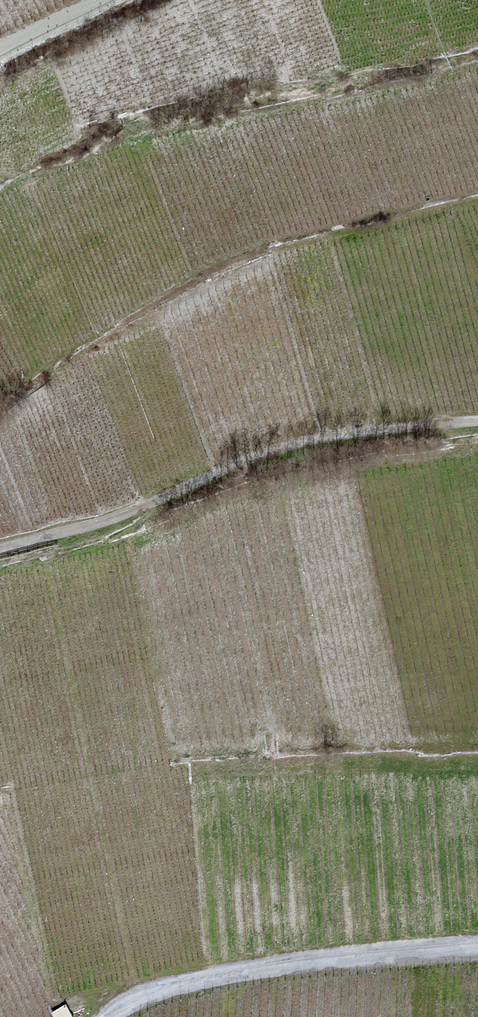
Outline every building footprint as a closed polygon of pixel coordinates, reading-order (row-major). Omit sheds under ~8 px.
[(65,1006),(52,1014),(54,1016),(71,1016),(65,1006)]
